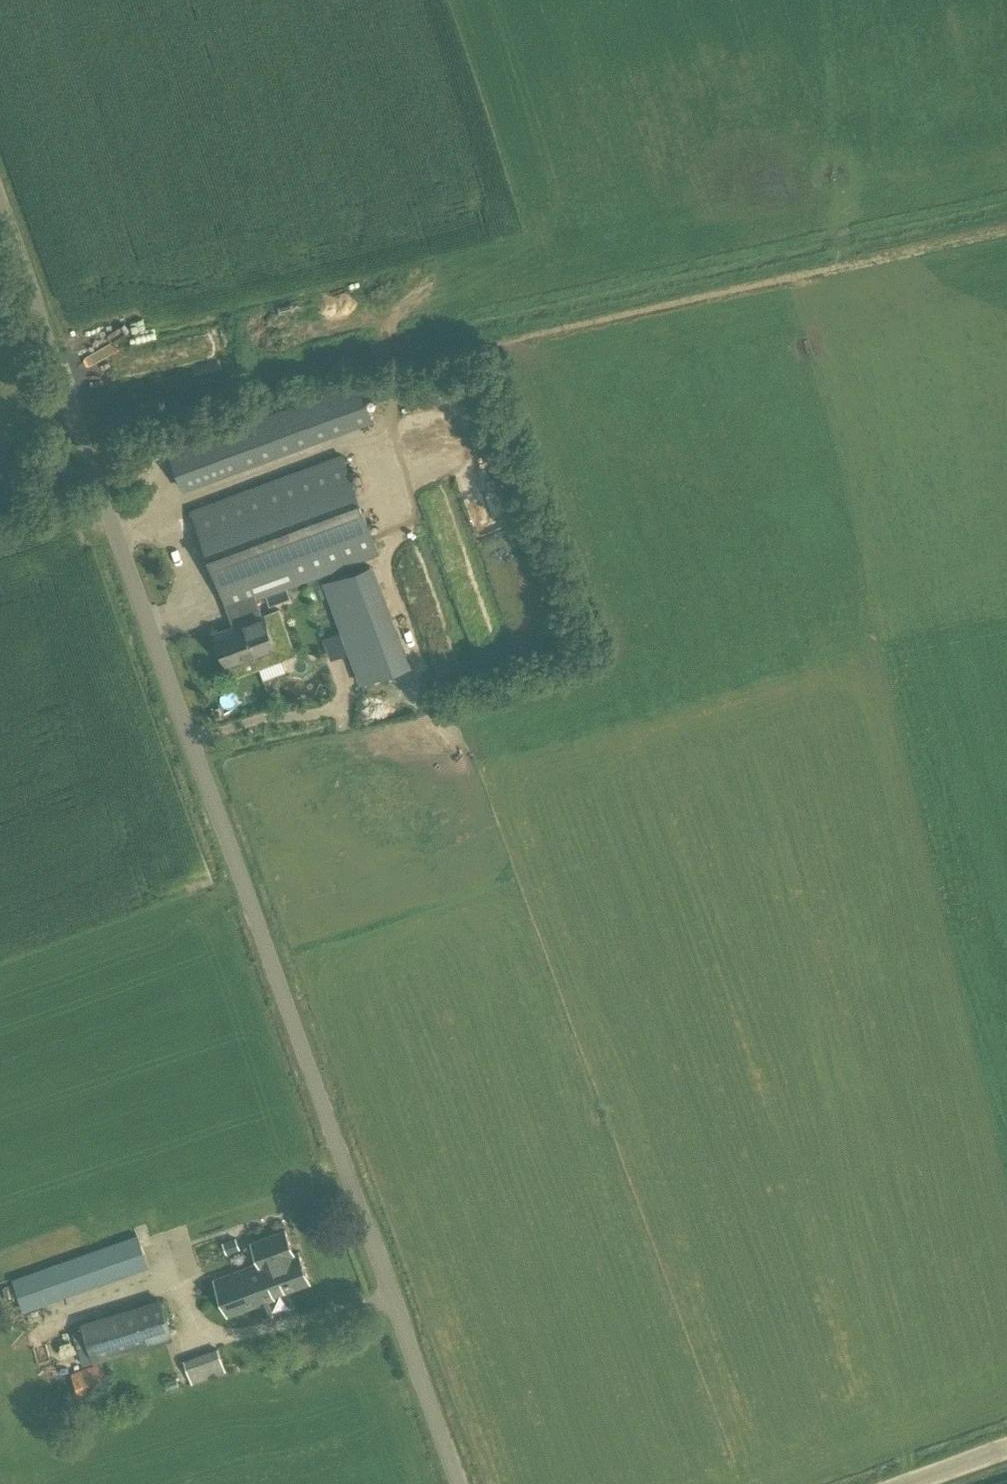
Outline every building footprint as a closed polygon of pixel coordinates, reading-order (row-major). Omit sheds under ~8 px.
[(164,346),(200,338),(197,328),(161,336),(164,346)] [(184,490),(374,419),(359,378),(168,448),(184,490)] [(228,666),(256,655),(260,667),(296,653),(279,608),(262,614),(256,598),(271,592),(275,603),(287,599),(282,588),(379,552),(342,454),(192,509),(234,624),(215,631),(228,666)] [(360,683),(412,664),(374,563),(322,582),(360,683)] [(328,656),(339,656),(338,633),(327,633),(328,656)] [(293,1252),(285,1229),(252,1241),(259,1261),(214,1278),(228,1316),(275,1299),(273,1295),(310,1282),(298,1250),(293,1252)] [(24,1311),(47,1302),(150,1266),(138,1233),(12,1277),(24,1311)] [(236,1237),(223,1241),(227,1253),(240,1249),(236,1237)] [(94,1362),(174,1339),(160,1298),(81,1322),(83,1328),(73,1331),(79,1351),(89,1347),(94,1362)] [(184,1359),(192,1382),(226,1370),(222,1358),(218,1347),(184,1359)] [(90,1360),(69,1368),(80,1395),(110,1383),(101,1361),(92,1364),(90,1360)]
